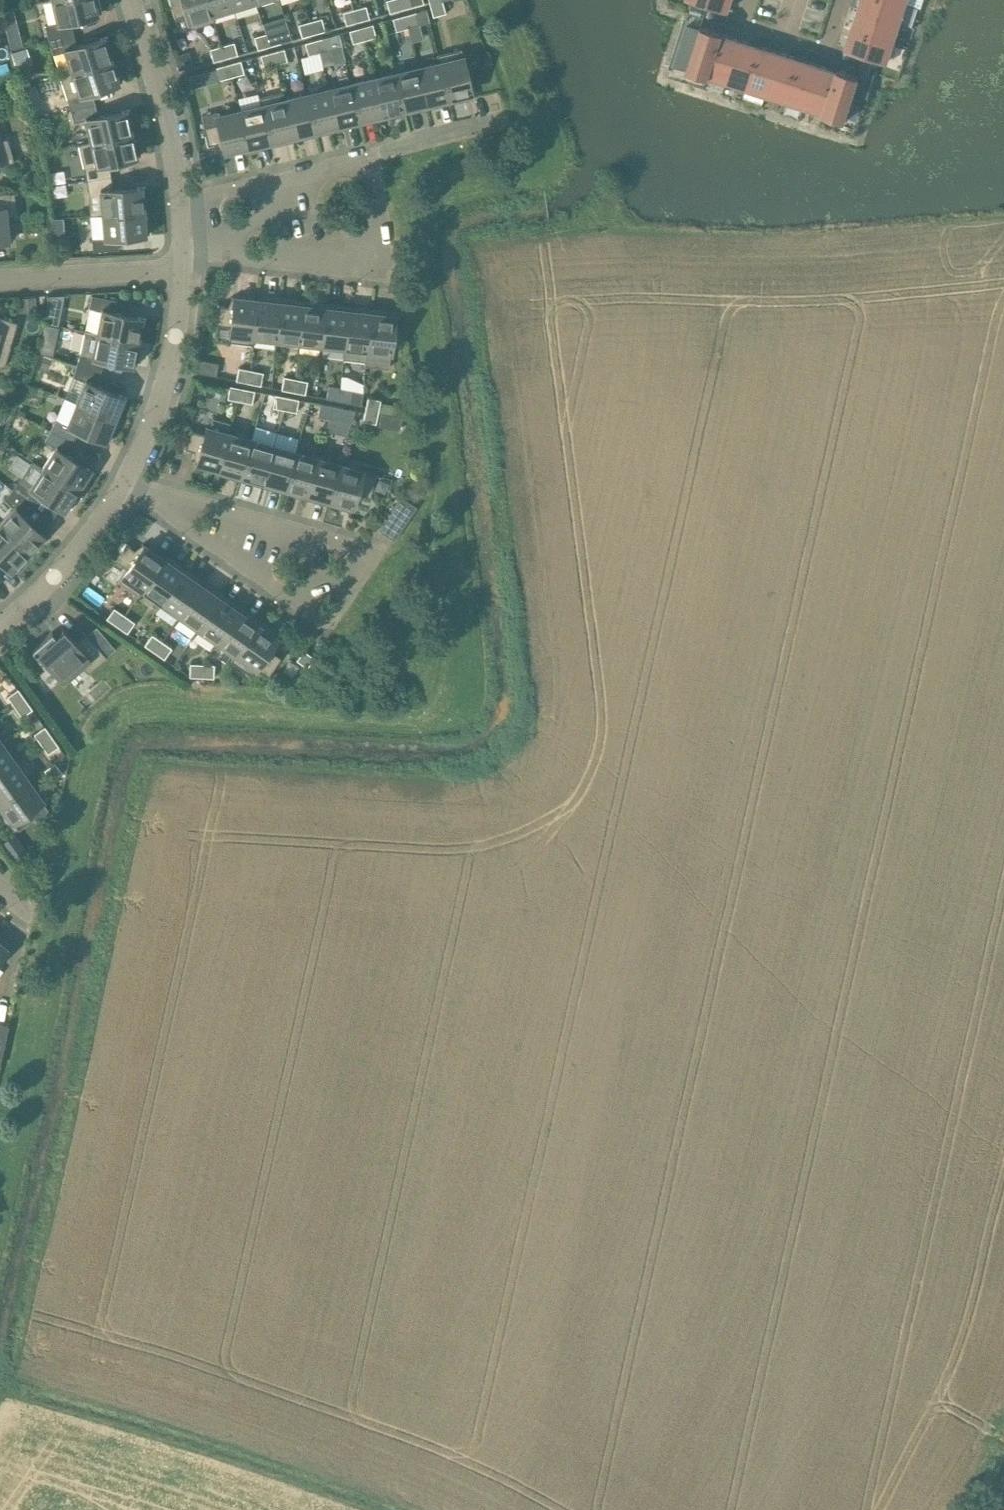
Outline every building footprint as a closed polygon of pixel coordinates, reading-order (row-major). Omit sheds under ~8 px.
[(57,22),(45,25),(49,39),(73,33),(70,20),(102,13),(99,0),(52,0),(57,22)] [(207,0),(169,0),(175,18),(186,14),(191,28),(215,21),(212,13),(211,13),(207,0)] [(233,7),(231,0),(207,0),(211,13),(212,13),(233,7)] [(399,0),(387,0),(386,0),(390,12),(401,9),(399,0)] [(401,9),(424,3),(423,0),(399,0),(401,9)] [(728,10),(732,0),(696,0),(728,10)] [(900,22),(906,2),(899,0),(860,0),(858,8),(900,22)] [(446,13),(443,1),(430,5),(433,16),(446,13)] [(366,5),(354,9),(358,21),(369,18),(366,5)] [(852,28),(894,41),(900,22),(858,8),(852,28)] [(358,21),(354,9),(342,12),(346,25),(358,21)] [(416,12),(404,15),(408,28),(420,24),(430,22),(426,9),(416,12)] [(408,28),(404,15),(393,18),(396,31),(408,28)] [(310,21),(313,34),(325,30),(322,18),(310,21)] [(313,34),(310,21),(299,24),(302,37),(313,34)] [(688,22),(680,45),(694,50),(687,70),(707,76),(722,31),(702,25),(701,27),(688,22)] [(372,24),(361,27),(364,40),(376,37),(372,24)] [(364,40),(361,27),(349,30),(353,43),(364,40)] [(845,48),(887,62),(894,41),(852,28),(845,48)] [(278,30),(266,33),(269,46),(281,43),(278,30)] [(722,33),(723,31),(722,31),(707,76),(708,76),(709,75),(727,81),(741,39),(722,33)] [(77,46),(73,33),(49,39),(53,54),(65,50),(72,72),(111,60),(109,53),(113,52),(108,36),(77,46)] [(269,46),(266,33),(254,36),(258,49),(269,46)] [(328,36),(316,39),(320,52),(323,66),(345,61),(342,46),(342,44),(339,33),(328,36)] [(20,36),(9,39),(11,48),(22,45),(20,36)] [(320,52),(316,39),(305,43),(308,55),(320,52)] [(741,39),(727,81),(747,87),(760,45),(741,39)] [(234,42),(222,45),(225,58),(238,55),(234,42)] [(214,61),(225,58),(222,45),(210,49),(214,61)] [(760,45),(747,87),(766,93),(780,51),(760,45)] [(272,51),(276,64),(288,61),(284,48),(272,51)] [(439,62),(449,103),(465,99),(463,94),(472,92),(461,48),(437,54),(439,62)] [(264,67),(276,64),(272,51),(261,55),(264,67)] [(780,51),(766,93),(786,100),(799,57),(780,51)] [(799,57),(786,100),(805,106),(819,64),(799,57)] [(863,58),(860,68),(863,69),(868,71),(871,61),(863,58)] [(113,66),(111,60),(72,72),(61,76),(67,98),(71,110),(95,104),(92,91),(123,81),(118,65),(113,66)] [(228,64),(232,76),(244,73),(241,60),(228,64)] [(439,62),(417,67),(426,103),(433,101),(434,106),(449,103),(439,62)] [(232,76),(228,64),(216,67),(220,80),(232,76)] [(824,112),(823,113),(824,113),(838,69),(838,68),(837,70),(819,64),(805,106),(824,112)] [(426,103),(417,67),(395,73),(405,113),(420,110),(419,105),(426,103)] [(844,120),(859,75),(838,69),(824,113),(844,120)] [(863,69),(855,94),(868,98),(876,73),(868,71),(863,69)] [(405,113),(395,73),(373,78),(381,114),(388,112),(390,117),(405,113)] [(381,114),(373,78),(351,83),(360,124),(376,120),(375,115),(381,114)] [(360,124),(351,83),(329,89),(337,124),(344,123),(345,128),(360,124)] [(337,124),(329,89),(306,94),(316,135),(331,131),(330,126),(337,124)] [(262,105),(271,145),(287,142),(285,137),(292,135),(284,99),(285,99),(283,91),(259,97),(261,105),(262,105)] [(306,94),(285,99),(284,99),(292,135),(299,134),(300,138),(316,135),(306,94)] [(86,119),(91,141),(91,142),(131,133),(130,126),(134,125),(130,109),(98,116),(95,104),(71,110),(74,122),(86,119)] [(261,105),(239,110),(248,146),(255,144),(256,149),(271,145),(262,105),(261,105)] [(223,152),(248,146),(239,110),(216,116),(218,123),(205,126),(204,124),(203,124),(208,145),(223,142),(225,150),(222,151),(223,152)] [(0,132),(0,165),(13,161),(7,138),(2,139),(0,132)] [(86,179),(111,176),(109,163),(141,155),(137,139),(133,139),(131,133),(91,142),(91,141),(79,144),(84,168),(86,179)] [(113,189),(111,176),(86,179),(88,191),(100,190),(102,214),(144,210),(143,203),(147,203),(146,186),(113,189)] [(14,191),(0,193),(0,240),(8,239),(8,241),(10,241),(7,216),(17,215),(14,191)] [(144,217),(144,210),(102,214),(104,237),(92,238),(93,251),(118,249),(117,236),(150,234),(148,217),(144,217)] [(60,322),(60,295),(48,295),(47,322),(60,322)] [(101,310),(97,333),(137,341),(139,334),(143,335),(146,318),(114,312),(116,300),(92,295),(89,307),(101,310)] [(254,336),(276,339),(281,297),(265,295),(265,300),(258,299),(254,336)] [(36,310),(35,296),(17,298),(18,312),(36,310)] [(253,344),(254,336),(258,299),(232,296),(232,298),(234,298),(233,307),(218,305),(215,327),(217,327),(217,324),(230,326),(229,341),(253,344)] [(276,339),(299,342),(303,305),(296,304),(297,299),(281,297),(276,339)] [(299,342),(321,344),(326,302),(311,301),(310,306),(303,305),(299,342)] [(342,304),(326,302),(321,344),(344,347),(348,310),(341,309),(342,304)] [(365,361),(372,308),(356,306),(355,311),(348,310),(344,347),(343,359),(365,361)] [(387,310),(372,308),(365,361),(364,365),(389,368),(395,315),(387,314),(387,310)] [(0,316),(0,366),(4,367),(18,322),(0,316)] [(77,365),(101,372),(105,359),(137,365),(140,348),(136,348),(137,341),(97,333),(92,356),(80,353),(77,365)] [(85,381),(76,402),(114,418),(117,412),(121,413),(127,397),(97,385),(101,372),(77,365),(73,376),(85,381)] [(248,383),(251,370),(239,367),(236,380),(248,383)] [(263,372),(251,370),(248,383),(261,385),(263,372)] [(281,389),(293,391),(296,379),(284,376),(281,389)] [(308,381),(296,379),(293,391),(305,394),(308,381)] [(240,401),(242,388),(230,385),(227,398),(240,401)] [(341,387),(329,385),(326,398),(338,400),(341,387)] [(341,387),(338,400),(350,403),(361,405),(363,392),(353,390),(341,387)] [(255,390),(242,388),(240,401),(252,403),(255,390)] [(273,407),(285,410),(287,397),(275,394),(273,407)] [(287,397),(285,410),(296,412),(299,399),(287,397)] [(368,397),(365,409),(378,411),(381,400),(368,397)] [(114,418),(76,402),(67,424),(56,420),(50,430),(73,442),(79,429),(109,442),(116,426),(112,424),(114,418)] [(318,416),(330,418),(332,406),(320,403),(318,416)] [(332,406),(330,418),(351,423),(354,410),(332,406)] [(378,411),(365,409),(363,421),(376,423),(378,411)] [(383,413),(380,422),(398,427),(401,418),(383,413)] [(194,462),(220,469),(230,433),(227,432),(230,423),(212,418),(210,427),(206,426),(204,434),(191,430),(192,428),(191,428),(185,449),(199,453),(197,461),(195,460),(194,462)] [(73,442),(50,430),(45,440),(55,447),(43,467),(77,489),(81,484),(85,486),(94,471),(66,454),(73,442)] [(240,479),(252,439),(230,433),(220,469),(226,471),(225,475),(240,479)] [(264,481),(273,445),(252,439),(240,479),(255,484),(257,479),(264,481)] [(284,492),(295,451),(273,445),(264,481),(270,483),(269,487),(284,492)] [(307,493),(317,457),(295,451),(284,492),(299,496),(301,491),(307,493)] [(328,504),(339,464),(317,457),(307,493),(314,495),(313,500),(328,504)] [(20,480),(12,489),(32,505),(41,494),(68,512),(77,497),(74,495),(77,489),(43,467),(32,460),(20,480)] [(339,464),(328,504),(343,508),(344,504),(352,506),(357,491),(370,495),(375,475),(379,476),(379,475),(339,464)] [(0,522),(0,526),(28,552),(33,548),(36,550),(47,538),(24,516),(32,505),(12,489),(5,498),(14,507),(0,522)] [(417,507),(401,497),(389,515),(404,525),(417,507)] [(15,573),(26,560),(23,557),(28,552),(0,526),(0,559),(15,573)] [(139,596),(143,590),(142,589),(164,559),(142,544),(142,545),(144,546),(139,554),(126,545),(114,563),(115,564),(116,561),(127,569),(118,582),(139,596)] [(143,590),(161,602),(185,568),(172,559),(169,563),(164,559),(142,589),(143,590)] [(185,568),(161,602),(180,615),(201,585),(195,581),(198,577),(185,568)] [(201,585),(180,615),(198,628),(223,594),(210,585),(207,589),(201,585)] [(223,594),(198,628),(217,642),(238,611),(233,607),(236,603),(223,594)] [(117,626),(125,615),(114,608),(107,619),(117,626)] [(217,642),(235,654),(236,655),(260,620),(247,611),(244,615),(238,611),(217,642)] [(135,622),(125,615),(117,626),(127,633),(135,622)] [(273,629),(260,620),(236,655),(235,654),(230,661),(251,675),(256,668),(270,678),(271,677),(267,675),(279,658),(268,650),(277,638),(270,633),(273,629)] [(76,643),(62,627),(61,628),(64,631),(57,637),(52,631),(31,649),(48,669),(52,666),(64,679),(62,680),(63,681),(82,665),(88,673),(107,657),(86,634),(76,643)] [(154,652),(162,641),(152,634),(145,645),(154,652)] [(172,648),(162,641),(154,652),(164,659),(172,648)] [(314,658),(304,650),(297,660),(307,668),(314,658)] [(202,677),(202,664),(190,663),(190,676),(202,677)] [(202,664),(202,677),(214,678),(214,665),(202,664)] [(7,696),(15,706),(25,699),(18,689),(7,696)] [(33,709),(25,699),(15,706),(22,717),(33,709)] [(41,744),(52,736),(45,726),(34,734),(41,744)] [(59,746),(52,736),(41,744),(48,754),(59,746)] [(2,743),(0,745),(0,773),(16,762),(2,743)] [(16,762),(0,773),(0,801),(29,780),(16,762)] [(55,763),(45,770),(51,780),(62,773),(55,763)] [(29,780),(0,801),(0,812),(4,818),(7,815),(12,822),(43,800),(29,780)] [(14,835),(4,843),(20,866),(30,858),(14,835)] [(8,1026),(0,1024),(0,1063),(8,1026)]
